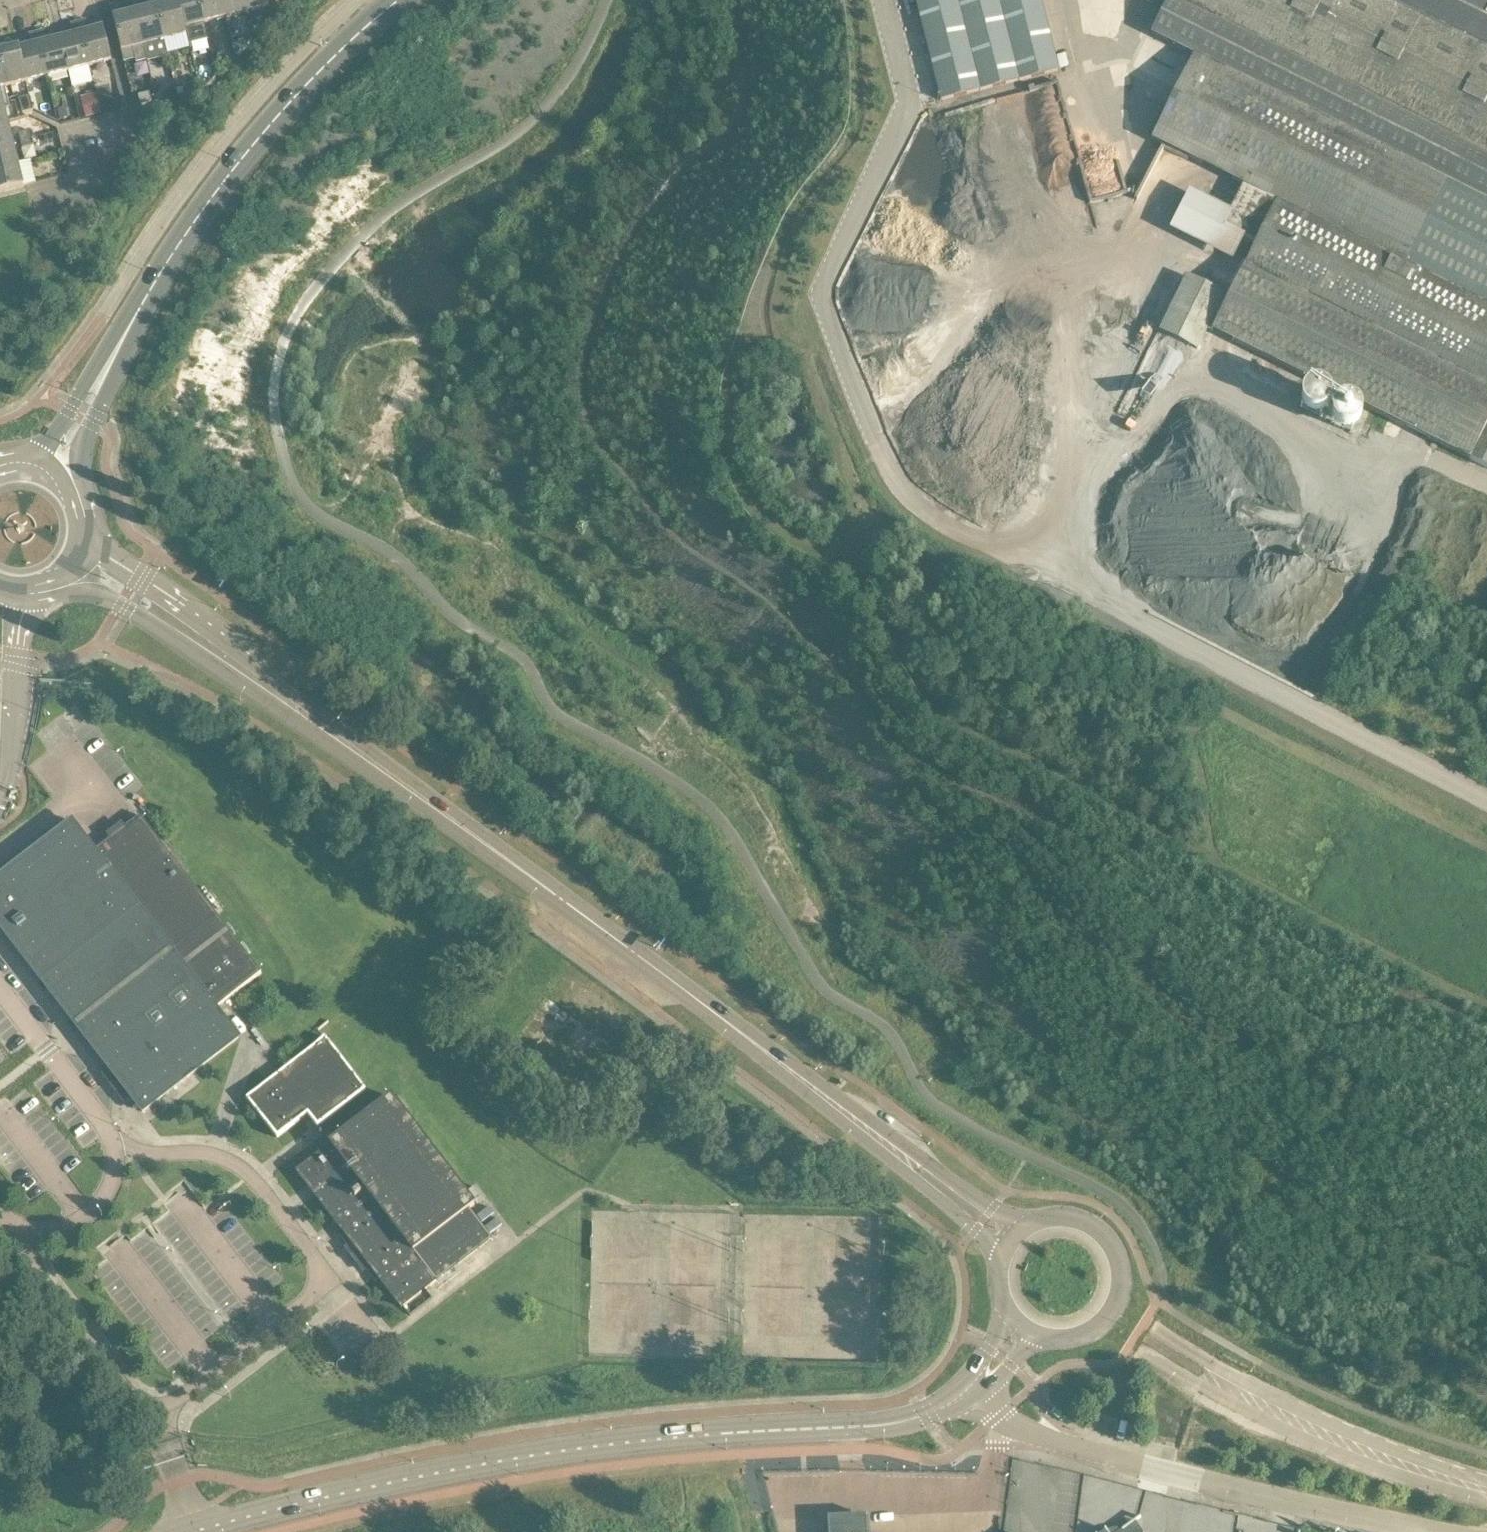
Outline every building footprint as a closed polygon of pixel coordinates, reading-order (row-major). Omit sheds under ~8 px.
[(154,0),(145,0),(148,10),(135,13),(146,62),(168,57),(164,42),(154,0)] [(164,42),(185,36),(177,3),(176,3),(164,6),(162,0),(154,0),(164,42)] [(204,24),(198,0),(175,0),(176,3),(177,3),(185,36),(187,45),(189,45),(208,40),(204,24)] [(221,0),(198,0),(204,24),(225,19),(221,0)] [(246,14),(243,0),(221,0),(225,19),(246,14)] [(246,14),(268,9),(266,0),(243,0),(246,14)] [(1040,0),(915,0),(941,103),(1058,72),(1040,0)] [(1150,38),(1192,58),(1151,141),(1243,187),(1229,215),(1205,203),(1198,216),(1256,245),(1230,297),(1188,277),(1160,334),(1199,353),(1209,332),(1486,471),(1486,0),(1169,0),(1150,38)] [(277,11),(283,18),(295,8),(289,1),(277,11)] [(124,63),(135,60),(136,65),(146,62),(135,13),(122,16),(119,6),(110,8),(124,63)] [(78,24),(89,69),(111,63),(103,29),(89,33),(86,22),(78,24)] [(60,40),(68,74),(89,69),(78,24),(70,26),(73,36),(60,40)] [(68,74),(60,40),(47,43),(44,32),(36,34),(47,79),(68,74)] [(26,84),(47,79),(36,34),(28,36),(31,47),(18,50),(26,84)] [(245,40),(235,44),(238,52),(249,47),(245,40)] [(26,84),(18,50),(0,54),(0,58),(8,89),(26,84)] [(8,89),(0,58),(0,126),(10,123),(6,109),(10,108),(6,89),(8,89)] [(152,103),(152,102),(149,94),(139,97),(142,106),(152,103)] [(18,101),(23,114),(33,111),(29,98),(18,101)] [(88,118),(102,114),(99,102),(85,106),(88,118)] [(68,120),(66,109),(57,111),(60,122),(68,120)] [(15,143),(10,123),(0,126),(0,147),(15,143)] [(21,142),(32,139),(31,132),(20,134),(21,142)] [(32,139),(21,142),(23,149),(34,147),(32,139)] [(20,164),(15,143),(0,147),(0,169),(20,164)] [(0,169),(0,193),(25,186),(20,164),(0,169)] [(140,817),(124,829),(122,826),(108,836),(112,842),(95,853),(84,838),(71,823),(0,878),(0,929),(142,1114),(193,1075),(238,1040),(216,1010),(252,982),(261,975),(246,956),(239,946),(231,936),(224,927),(181,872),(140,817)] [(286,1069),(266,1084),(246,1100),(277,1140),(301,1122),(307,1117),(317,1130),(365,1093),(324,1040),(286,1069)] [(464,1194),(403,1115),(391,1099),(330,1145),(331,1147),(296,1173),(306,1186),(314,1196),(334,1222),(342,1232),(339,1235),(348,1247),(345,1250),(362,1273),(366,1270),(375,1282),(378,1280),(401,1309),(490,1241),(467,1212),(474,1207),(464,1194)] [(828,1531),(866,1531),(866,1518),(827,1519),(828,1531)] [(1134,1522),(1121,1531),(1141,1531),(1134,1522)]
